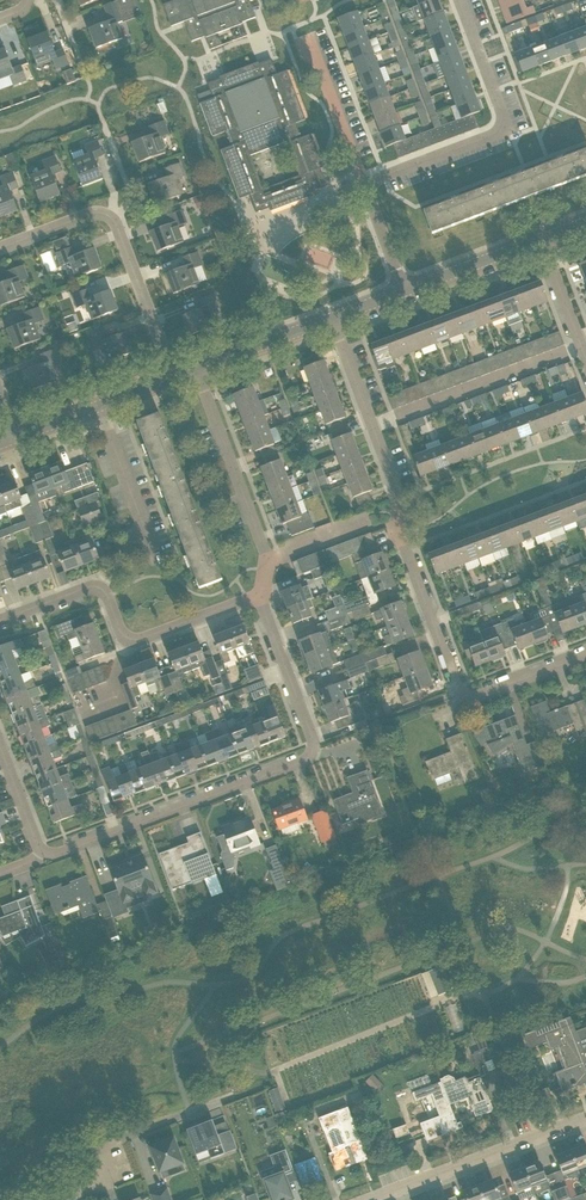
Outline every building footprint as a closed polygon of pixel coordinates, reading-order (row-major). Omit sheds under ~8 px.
[(89,28),(96,49),(96,48),(98,54),(115,47),(113,42),(122,39),(116,24),(122,21),(123,23),(126,22),(142,16),(136,0),(118,0),(103,6),(109,21),(89,28)] [(176,0),(163,5),(171,26),(193,18),(194,23),(186,26),(192,41),(205,36),(209,50),(222,45),(220,39),(216,37),(215,34),(233,27),(234,30),(232,34),(234,40),(247,35),(242,24),(243,24),(242,22),(256,17),(249,0),(176,0)] [(398,13),(393,0),(389,0),(386,1),(391,16),(398,13)] [(412,8),(413,10),(416,19),(417,22),(424,19),(443,12),(438,0),(433,0),(419,5),(412,8)] [(502,9),(523,0),(498,0),(502,9)] [(533,6),(526,9),(523,0),(502,9),(507,23),(535,12),(533,6)] [(382,19),(389,16),(384,2),(377,5),(382,19)] [(565,13),(573,10),(570,2),(563,5),(565,13)] [(556,16),(565,13),(563,5),(553,9),(556,16)] [(362,26),(361,23),(357,12),(338,19),(344,33),(362,26)] [(429,33),(448,26),(443,12),(424,19),(429,33)] [(403,18),(400,19),(398,13),(391,16),(397,30),(417,22),(416,20),(406,24),(403,18)] [(537,23),(544,20),(542,13),(534,16),(537,23)] [(536,23),(537,23),(534,16),(520,22),(523,28),(528,26),(531,33),(539,30),(536,23)] [(387,33),(394,31),(391,22),(384,25),(387,33)] [(404,28),(417,23),(417,22),(397,30),(402,44),(409,41),(404,28)] [(523,28),(520,22),(501,29),(510,52),(515,51),(508,33),(512,32),(514,38),(525,34),(523,28)] [(571,27),(573,32),(579,50),(585,48),(585,27),(585,28),(579,30),(577,25),(571,27)] [(349,48),(368,40),(362,26),(344,33),(349,48)] [(435,48),(454,40),(448,26),(429,33),(435,48)] [(393,48),(400,45),(394,31),(387,33),(393,48)] [(63,49),(55,53),(47,32),(27,40),(37,66),(52,60),(56,69),(69,64),(63,49)] [(565,56),(579,50),(573,32),(559,38),(565,56)] [(551,61),(565,56),(559,38),(544,43),(551,61)] [(354,62),(373,54),(368,40),(349,48),(354,62)] [(440,62),(459,54),(454,40),(435,48),(440,62)] [(408,58),(414,55),(409,41),(402,44),(408,58)] [(544,43),(537,46),(535,41),(529,44),(531,48),(530,48),(537,66),(551,61),(544,43)] [(12,69),(5,48),(0,50),(0,79),(10,76),(13,85),(26,80),(21,66),(12,69)] [(523,72),(537,66),(530,48),(516,54),(523,72)] [(398,61),(405,59),(402,50),(395,53),(398,61)] [(359,76),(379,69),(373,54),(354,62),(359,76)] [(445,76),(464,68),(459,54),(440,62),(445,76)] [(411,66),(417,64),(414,55),(408,58),(411,66)] [(401,70),(408,67),(405,59),(398,61),(401,70)] [(301,138),(295,123),(305,119),(287,71),(277,74),(274,68),(272,61),(258,64),(257,63),(220,77),(221,78),(207,83),(213,98),(200,103),(213,136),(225,131),(231,146),(221,150),(239,199),(249,195),(256,213),(269,207),(271,211),(308,197),(307,193),(327,186),(320,168),(323,167),(311,134),(301,138)] [(450,90),(470,83),(464,68),(445,76),(450,90)] [(365,90),(384,83),(379,69),(359,76),(365,90)] [(418,86),(425,83),(419,70),(413,72),(418,86)] [(408,90),(415,87),(412,79),(405,81),(408,90)] [(370,104),(389,97),(384,83),(365,90),(370,104)] [(423,100),(430,98),(425,83),(418,86),(423,100)] [(456,104),(475,97),(470,83),(450,90),(456,104)] [(412,98),(419,95),(415,87),(408,90),(412,98)] [(375,118),(395,111),(389,97),(370,104),(375,118)] [(461,118),(467,116),(473,114),(480,111),(475,97),(456,104),(461,118)] [(429,114),(435,112),(430,98),(423,100),(429,114)] [(420,117),(426,115),(421,101),(414,103),(420,117)] [(381,132),(400,125),(395,111),(375,118),(381,132)] [(434,129),(440,127),(441,126),(435,112),(429,114),(434,129)] [(472,130),(479,128),(473,114),(467,116),(472,130)] [(423,126),(430,124),(426,115),(420,117),(423,126)] [(465,133),(472,130),(467,116),(461,118),(461,119),(460,119),(465,133)] [(459,135),(465,133),(460,119),(453,122),(459,135)] [(159,138),(168,134),(163,121),(149,126),(152,135),(132,143),(139,163),(165,153),(159,138)] [(452,138),(459,135),(453,122),(447,124),(452,138)] [(445,140),(452,138),(447,124),(441,126),(440,127),(445,140)] [(400,141),(406,139),(400,125),(381,132),(386,147),(393,144),(400,141)] [(438,143),(445,140),(440,127),(434,129),(433,129),(438,143)] [(432,145),(438,143),(433,129),(426,132),(432,145)] [(425,148),(432,145),(426,132),(420,134),(425,148)] [(418,150),(425,148),(420,134),(413,137),(418,150)] [(412,153),(418,150),(413,137),(406,139),(412,153)] [(406,139),(406,140),(406,139),(400,141),(405,156),(412,153),(406,139)] [(82,149),(71,153),(74,160),(73,160),(82,186),(103,179),(95,158),(103,155),(98,140),(84,145),(88,155),(85,156),(82,149)] [(398,158),(405,156),(400,141),(393,144),(398,158)] [(585,176),(585,150),(563,158),(562,157),(562,158),(558,160),(558,159),(557,159),(558,160),(548,164),(557,187),(585,176)] [(52,174),(61,171),(55,156),(42,161),(46,171),(30,176),(40,202),(60,195),(52,174)] [(175,179),(185,176),(180,163),(165,168),(168,177),(147,184),(155,205),(181,195),(175,179)] [(515,203),(557,187),(548,164),(521,174),(521,173),(520,173),(521,174),(516,176),(516,175),(516,176),(506,180),(515,203)] [(18,187),(13,172),(0,177),(0,178),(3,187),(0,188),(0,218),(18,211),(10,190),(18,187)] [(473,218),(515,203),(506,180),(497,183),(497,182),(496,182),(497,183),(492,185),(492,184),(492,185),(465,195),(473,218)] [(432,234),(473,218),(465,195),(456,199),(455,198),(455,199),(451,200),(451,199),(450,199),(451,201),(423,211),(432,234)] [(178,227),(187,223),(182,210),(167,215),(170,224),(150,232),(157,252),(183,242),(178,227)] [(66,237),(53,242),(56,250),(69,245),(66,237)] [(94,248),(74,256),(71,247),(56,253),(61,266),(70,263),(75,278),(102,268),(94,248)] [(186,266),(166,274),(173,294),(199,284),(199,282),(206,280),(201,266),(203,265),(198,252),(183,257),(186,266)] [(27,276),(23,265),(8,271),(12,279),(0,283),(0,306),(25,297),(20,283),(29,280),(27,276)] [(533,306),(548,301),(541,282),(526,288),(533,306)] [(519,312),(533,306),(526,288),(512,293),(519,312)] [(110,290),(89,298),(86,289),(71,295),(76,308),(85,304),(91,320),(118,310),(110,290)] [(505,317),(519,312),(512,293),(498,298),(505,317)] [(213,294),(206,297),(199,299),(202,308),(181,316),(189,336),(205,330),(215,326),(209,311),(219,307),(213,294)] [(491,322),(505,317),(498,298),(484,304),(491,322)] [(477,328),(491,322),(484,304),(470,309),(477,328)] [(35,324),(45,320),(39,307),(24,312),(28,321),(7,329),(15,349),(41,339),(35,324)] [(463,333),(477,328),(470,309),(456,314),(463,333)] [(449,338),(463,333),(456,314),(442,320),(449,338)] [(435,343),(449,338),(442,320),(428,325),(435,343)] [(74,322),(67,325),(70,332),(77,329),(74,322)] [(420,349),(435,343),(428,325),(413,330),(420,349)] [(406,354),(420,349),(413,330),(399,335),(406,354)] [(126,332),(106,340),(102,331),(88,337),(93,350),(102,347),(108,362),(134,352),(126,332)] [(557,347),(564,345),(559,331),(552,334),(557,347)] [(551,350),(557,347),(552,334),(546,337),(551,350)] [(392,359),(406,354),(399,335),(386,341),(385,341),(392,359)] [(377,344),(371,346),(375,355),(372,356),(378,370),(380,369),(380,370),(381,369),(380,369),(387,367),(385,362),(392,359),(385,341),(386,341),(384,337),(383,337),(384,338),(376,340),(377,344)] [(544,353),(551,350),(546,337),(539,339),(544,353)] [(537,355),(544,353),(539,339),(532,342),(537,355)] [(530,358),(537,355),(532,342),(525,344),(530,358)] [(523,360),(530,358),(525,344),(518,347),(523,360)] [(516,363),(523,360),(518,347),(511,349),(516,363)] [(51,366),(60,362),(55,349),(40,354),(43,363),(23,371),(30,391),(56,381),(51,366)] [(509,365),(516,363),(511,349),(504,352),(509,365)] [(502,368),(509,365),(504,352),(502,353),(498,354),(497,355),(502,368)] [(323,360),(319,362),(316,354),(303,359),(306,367),(304,368),(310,382),(329,375),(323,360)] [(496,371),(502,368),(497,355),(494,356),(491,357),(496,371)] [(489,373),(496,371),(491,357),(488,358),(484,360),(489,373)] [(482,376),(489,373),(484,360),(477,362),(482,376)] [(475,378),(482,376),(477,362),(470,365),(475,378)] [(558,373),(566,370),(563,364),(556,367),(558,373)] [(468,381),(475,378),(470,365),(463,368),(468,381)] [(551,376),(558,373),(556,367),(549,370),(551,376)] [(461,384),(468,381),(463,368),(456,370),(461,384)] [(454,386),(461,384),(456,370),(449,373),(454,386)] [(448,389),(454,386),(449,373),(442,375),(448,389)] [(78,376),(76,381),(77,384),(84,382),(82,375),(78,376)] [(315,396),(334,389),(329,375),(310,382),(315,396)] [(441,391),(448,389),(442,375),(436,378),(441,391)] [(538,381),(535,375),(528,378),(530,384),(538,381)] [(434,394),(441,391),(436,378),(429,380),(434,394)] [(523,387),(530,384),(528,378),(520,380),(523,387)] [(252,387),(251,388),(248,380),(235,385),(238,393),(234,394),(239,409),(258,402),(252,387)] [(427,397),(434,394),(429,380),(422,383),(427,397)] [(420,399),(427,397),(422,383),(415,386),(420,399)] [(509,392),(507,386),(507,385),(500,388),(502,394),(509,392)] [(413,402),(420,399),(415,386),(408,388),(413,402)] [(406,404),(413,402),(408,388),(401,391),(406,404)] [(495,397),(502,394),(500,388),(492,391),(495,397)] [(290,406),(298,403),(292,389),(285,392),(290,406)] [(321,410),(339,403),(334,389),(315,396),(321,410)] [(399,407),(406,404),(401,391),(394,393),(399,407)] [(393,409),(399,407),(394,393),(387,396),(393,409)] [(585,413),(585,402),(582,393),(568,398),(575,417),(585,413)] [(481,402),(479,396),(472,399),(474,405),(481,402)] [(561,422),(575,417),(568,398),(554,404),(561,422)] [(281,409),(288,407),(285,399),(278,401),(281,409)] [(467,408),(474,405),(472,399),(464,402),(467,408)] [(258,402),(239,409),(244,423),(263,416),(268,414),(263,400),(258,402)] [(293,413),(300,410),(298,403),(290,406),(293,413)] [(341,419),(345,418),(339,403),(321,410),(326,425),(328,425),(330,432),(344,427),(341,419)] [(524,411),(538,407),(536,403),(523,407),(524,411)] [(547,428),(561,422),(554,404),(540,409),(547,428)] [(284,417),(291,414),(288,407),(281,409),(284,417)] [(453,413),(451,407),(444,410),(446,416),(453,413)] [(533,433),(547,428),(540,409),(526,414),(533,433)] [(438,419),(446,416),(444,410),(436,412),(438,419)] [(152,463),(175,455),(159,413),(137,422),(145,444),(143,445),(141,445),(146,456),(147,456),(147,455),(149,454),(152,463)] [(519,438),(533,433),(526,414),(512,420),(519,438)] [(250,437),(269,430),(263,416),(244,423),(250,437)] [(417,427),(425,424),(423,417),(415,420),(417,427)] [(409,430),(417,427),(415,420),(406,424),(409,430)] [(505,444),(519,438),(512,420),(498,425),(505,444)] [(491,449),(505,444),(498,425),(484,430),(491,449)] [(350,433),(347,434),(344,427),(330,432),(334,440),(332,441),(337,454),(356,447),(350,433)] [(272,446),(274,445),(269,430),(250,437),(255,451),(259,450),(262,458),(275,453),(272,446)] [(476,454),(491,449),(484,430),(469,436),(476,454)] [(462,460),(476,454),(469,436),(455,441),(462,460)] [(290,447),(298,445),(296,439),(288,441),(290,447)] [(448,465),(462,460),(455,441),(441,446),(448,465)] [(434,470),(448,465),(441,446),(427,452),(434,470)] [(343,469),(361,462),(356,447),(337,454),(343,469)] [(420,476),(434,470),(427,452),(413,457),(420,476)] [(280,461),(278,461),(275,453),(262,458),(265,466),(261,467),(267,481),(285,474),(280,461)] [(168,505),(191,496),(175,455),(152,463),(161,486),(158,486),(157,486),(161,498),(163,497),(162,497),(164,496),(168,505)] [(348,483),(367,476),(361,462),(343,469),(348,483)] [(87,463),(65,472),(61,463),(46,469),(56,495),(54,488),(61,485),(64,493),(94,482),(87,463)] [(318,479),(325,476),(322,468),(315,471),(318,479)] [(46,469),(30,475),(37,494),(46,490),(49,498),(56,495),(46,469)] [(308,482),(315,480),(312,472),(305,475),(308,482)] [(272,496),(290,489),(285,474),(267,481),(272,496)] [(321,487),(328,484),(325,476),(318,479),(321,487)] [(368,492),(372,490),(367,476),(348,483),(353,497),(355,497),(358,505),(371,500),(368,492)] [(311,490),(318,487),(315,480),(308,482),(311,490)] [(0,486),(0,493),(7,512),(21,507),(18,498),(21,497),(15,481),(0,486)] [(277,510),(296,503),(290,489),(272,496),(277,510)] [(98,492),(88,496),(91,504),(96,502),(101,500),(99,495),(98,492)] [(36,496),(29,499),(31,505),(38,524),(45,521),(38,502),(36,496)] [(183,546),(206,538),(191,496),(168,505),(171,514),(169,515),(168,515),(172,526),(173,526),(173,525),(175,525),(183,546)] [(585,517),(585,502),(584,497),(570,502),(577,521),(585,517)] [(102,518),(96,503),(96,502),(91,504),(78,509),(84,525),(102,518)] [(563,526),(577,521),(570,502),(556,507),(563,526)] [(296,503),(277,510),(283,524),(287,523),(290,530),(292,536),(314,528),(309,513),(304,515),(301,516),(297,506),(296,503)] [(31,505),(22,509),(27,521),(29,527),(38,524),(31,505)] [(549,531),(563,526),(556,507),(542,513),(549,531)] [(534,537),(549,531),(542,513),(527,518),(534,537)] [(520,542),(534,537),(527,518),(513,523),(520,542)] [(45,521),(38,524),(44,540),(45,540),(52,537),(53,537),(47,521),(45,522),(45,521)] [(506,547),(520,542),(513,523),(499,529),(506,547)] [(38,524),(29,527),(35,544),(44,540),(38,524)] [(492,553),(506,547),(499,529),(485,534),(492,553)] [(282,530),(274,533),(278,541),(286,538),(282,530)] [(369,549),(370,549),(376,546),(371,533),(364,535),(369,549)] [(478,558),(492,553),(485,534),(471,539),(478,558)] [(362,551),(369,549),(364,535),(357,538),(362,551)] [(92,540),(82,544),(80,537),(73,540),(82,565),(99,559),(92,540)] [(199,588),(222,580),(206,538),(183,546),(187,556),(185,557),(185,556),(183,557),(188,568),(189,567),(191,566),(199,588)] [(356,554),(362,551),(357,538),(351,540),(356,554)] [(464,563),(478,558),(471,539),(457,545),(464,563)] [(65,571),(82,565),(73,540),(64,543),(67,549),(58,553),(65,571)] [(352,555),(356,554),(351,540),(344,543),(349,556),(352,555)] [(8,564),(0,542),(0,567),(8,564)] [(342,559),(349,556),(344,543),(337,545),(342,559)] [(335,561),(342,559),(337,545),(330,548),(335,561)] [(450,569),(464,563),(457,545),(443,550),(450,569)] [(329,563),(335,561),(330,548),(324,550),(329,563)] [(382,553),(373,557),(370,549),(369,549),(362,551),(356,554),(352,555),(355,564),(363,561),(368,577),(388,570),(382,553)] [(24,556),(34,583),(50,577),(40,550),(24,556)] [(328,563),(329,563),(324,550),(317,553),(322,566),(328,564),(328,563)] [(436,574),(450,569),(443,550),(429,555),(436,574)] [(315,569),(322,566),(317,553),(310,555),(315,569)] [(576,561),(582,559),(580,553),(574,556),(576,561)] [(308,571),(311,571),(315,569),(310,555),(303,558),(308,571)] [(34,583),(24,556),(14,560),(18,568),(9,571),(16,590),(34,583)] [(566,565),(576,561),(574,556),(564,559),(566,565)] [(302,574),(308,571),(303,558),(297,560),(302,574)] [(296,561),(292,562),(296,576),(302,574),(297,560),(296,561)] [(548,573),(557,569),(554,563),(546,566),(548,573)] [(314,580),(332,573),(328,564),(322,566),(315,569),(311,571),(314,580)] [(540,576),(548,573),(546,566),(537,569),(540,576)] [(376,593),(394,586),(388,570),(368,577),(369,578),(361,581),(367,596),(344,604),(347,614),(368,606),(379,601),(376,593)] [(520,583),(525,581),(523,574),(517,576),(520,583)] [(511,586),(520,583),(517,576),(509,579),(511,586)] [(546,591),(548,591),(543,578),(535,581),(545,609),(546,608),(554,631),(560,629),(562,633),(577,627),(567,600),(552,606),(546,591)] [(584,581),(584,580),(580,582),(585,594),(567,600),(577,627),(585,623),(585,585),(584,581)] [(308,585),(300,588),(299,585),(282,592),(288,608),(310,599),(313,598),(308,585)] [(497,585),(489,587),(492,594),(499,591),(497,585)] [(489,587),(482,590),(484,596),(492,594),(489,587)] [(499,594),(492,597),(495,605),(502,603),(499,594)] [(468,595),(461,598),(464,604),(471,601),(468,595)] [(461,598),(454,600),(456,607),(464,604),(461,598)] [(308,609),(313,607),(310,599),(288,608),(294,623),(311,617),(308,609)] [(406,607),(405,604),(403,602),(401,603),(400,602),(373,613),(377,622),(383,619),(386,627),(407,619),(403,610),(406,609),(406,607)] [(479,610),(480,607),(478,602),(469,606),(472,613),(479,610)] [(328,621),(347,614),(344,604),(324,611),(328,621)] [(368,606),(351,612),(355,620),(371,614),(368,606)] [(457,618),(472,613),(469,606),(454,611),(457,618)] [(534,620),(526,623),(534,643),(537,645),(542,643),(543,640),(548,638),(547,634),(554,631),(546,608),(545,609),(542,610),(531,614),(534,620)] [(350,622),(351,622),(347,614),(328,621),(331,630),(351,623),(350,622)] [(93,623),(82,628),(78,617),(56,626),(60,637),(66,635),(68,641),(77,638),(79,645),(71,648),(71,649),(80,645),(99,638),(93,623)] [(412,627),(410,628),(407,619),(386,627),(389,635),(383,638),(386,646),(413,636),(413,635),(415,634),(415,632),(414,629),(412,627)] [(534,643),(526,623),(525,620),(515,624),(512,621),(502,625),(510,648),(517,645),(518,649),(534,643)] [(247,655),(253,652),(243,625),(229,631),(236,650),(243,647),(247,655)] [(504,650),(510,648),(502,625),(480,633),(483,640),(482,640),(490,660),(491,660),(493,661),(498,659),(499,656),(505,654),(504,650)] [(51,646),(49,641),(45,630),(38,633),(44,648),(45,648),(51,646)] [(227,653),(236,650),(229,631),(214,636),(224,663),(230,661),(227,653)] [(311,637),(300,641),(306,657),(332,647),(326,632),(321,634),(311,637)] [(83,654),(74,657),(77,663),(93,657),(104,653),(99,638),(80,645),(83,654)] [(20,640),(20,639),(0,647),(0,665),(15,659),(12,651),(23,647),(20,640)] [(475,665),(490,660),(482,640),(469,645),(468,642),(462,644),(467,657),(471,656),(475,665)] [(213,657),(205,659),(198,642),(184,648),(192,670),(200,667),(204,677),(210,675),(212,680),(220,677),(219,676),(220,676),(213,657)] [(51,663),(57,661),(51,646),(45,648),(51,663)] [(384,646),(367,652),(370,661),(376,659),(387,655),(384,646)] [(312,673),(338,663),(332,647),(306,657),(312,673)] [(175,669),(167,672),(175,692),(184,689),(180,680),(186,678),(184,673),(192,670),(184,648),(169,653),(173,665),(175,669)] [(403,677),(425,669),(419,652),(397,660),(403,677)] [(387,655),(376,659),(379,667),(396,661),(393,653),(387,655)] [(346,670),(366,663),(362,654),(343,661),(346,670)] [(0,665),(0,681),(0,682),(21,675),(18,667),(27,663),(24,656),(15,659),(0,665)] [(159,675),(158,671),(153,659),(139,664),(148,687),(155,685),(159,693),(164,691),(166,695),(175,692),(167,672),(159,675)] [(57,661),(51,663),(55,673),(60,671),(57,661)] [(128,682),(122,685),(126,696),(131,710),(138,707),(134,697),(141,695),(149,691),(148,687),(139,664),(138,665),(137,661),(125,666),(126,669),(124,670),(127,677),(128,682)] [(368,669),(366,663),(346,670),(349,679),(369,672),(368,669)] [(67,679),(74,676),(80,674),(81,673),(79,667),(64,672),(67,679)] [(100,684),(106,682),(101,667),(94,669),(100,684)] [(93,687),(100,684),(94,669),(88,672),(93,687)] [(416,691),(432,685),(425,669),(403,677),(407,688),(401,690),(403,696),(399,697),(402,705),(419,699),(416,691)] [(248,682),(263,677),(261,670),(245,676),(248,682)] [(86,689),(93,687),(88,672),(81,674),(81,673),(80,674),(86,689)] [(225,691),(233,689),(227,673),(220,676),(219,676),(220,677),(225,691)] [(79,691),(86,689),(80,674),(74,676),(79,691)] [(21,675),(0,682),(6,698),(36,687),(33,679),(24,683),(21,675)] [(72,694),(79,691),(74,676),(67,679),(72,694)] [(344,690),(350,688),(347,680),(319,691),(325,707),(347,698),(344,690)] [(251,693),(266,688),(264,681),(249,687),(251,693)] [(63,695),(68,693),(65,684),(60,686),(63,695)] [(36,687),(6,698),(12,714),(32,706),(29,698),(39,694),(36,687)] [(250,694),(251,693),(249,687),(233,693),(235,698),(250,693),(250,694)] [(67,703),(72,702),(68,693),(63,695),(67,703)] [(220,704),(235,698),(233,693),(218,699),(220,704)] [(352,703),(350,706),(347,698),(325,707),(331,722),(345,717),(348,726),(365,720),(362,711),(362,708),(360,703),(356,701),(352,703)] [(204,710),(220,704),(218,699),(202,704),(204,710)] [(550,712),(546,701),(530,707),(544,743),(557,738),(554,731),(573,724),(576,731),(583,728),(585,736),(585,726),(584,727),(575,703),(550,712)] [(42,703),(32,706),(12,714),(18,729),(48,718),(42,703)] [(188,716),(204,710),(202,704),(186,710),(188,716)] [(285,737),(274,708),(274,705),(265,708),(269,719),(262,721),(270,742),(285,737)] [(130,727),(136,725),(131,710),(125,712),(130,727)] [(124,729),(130,727),(125,712),(118,715),(124,729)] [(173,721),(182,718),(180,713),(171,716),(173,721)] [(75,726),(80,724),(76,714),(71,716),(75,726)] [(117,732),(124,729),(118,715),(111,717),(117,732)] [(535,741),(527,745),(515,715),(516,719),(508,722),(507,718),(482,728),(488,746),(488,745),(494,754),(512,743),(523,773),(544,765),(535,741)] [(163,725),(173,721),(171,716),(161,720),(163,725)] [(110,734),(117,732),(111,717),(105,720),(110,734)] [(262,721),(252,725),(249,717),(243,720),(254,749),(270,742),(262,721)] [(48,718),(18,729),(24,745),(44,737),(41,729),(50,725),(48,718)] [(104,737),(110,734),(105,720),(98,722),(104,737)] [(238,754),(254,749),(243,720),(236,722),(239,730),(230,733),(238,754)] [(97,739),(104,737),(98,722),(92,724),(97,739)] [(80,741),(86,740),(80,724),(75,726),(80,741)] [(90,742),(97,739),(92,724),(85,727),(90,742)] [(142,733),(151,730),(149,724),(139,728),(142,733)] [(132,737),(142,733),(139,728),(130,731),(132,737)] [(230,733),(222,737),(219,728),(212,731),(223,760),(238,754),(230,733)] [(207,766),(223,760),(212,731),(204,734),(208,742),(200,746),(207,766)] [(451,752),(425,762),(429,773),(432,780),(435,779),(437,786),(452,780),(449,774),(459,770),(464,784),(478,778),(466,745),(461,733),(446,739),(451,752)] [(44,737),(24,745),(30,760),(59,749),(54,734),(44,737)] [(110,745),(119,742),(117,736),(108,740),(110,745)] [(101,749),(110,745),(108,740),(99,743),(101,749)] [(200,746),(190,749),(187,740),(181,743),(191,772),(207,766),(200,746)] [(176,778),(191,772),(181,743),(173,745),(177,754),(168,758),(176,778)] [(88,746),(83,748),(86,757),(92,755),(88,746)] [(59,749),(30,760),(36,777),(56,769),(53,760),(62,757),(59,749)] [(150,755),(149,755),(148,751),(141,754),(146,766),(137,770),(145,790),(160,784),(150,755)] [(168,758),(159,761),(156,753),(150,755),(160,784),(176,778),(168,758)] [(90,767),(95,765),(92,755),(86,757),(90,767)] [(137,770),(129,773),(125,764),(118,766),(122,775),(130,796),(145,790),(137,770)] [(130,796),(122,775),(118,766),(118,767),(121,776),(113,779),(109,768),(102,770),(114,802),(130,796)] [(56,769),(36,777),(42,792),(71,781),(68,773),(59,777),(56,769)] [(384,814),(372,781),(367,770),(347,778),(352,793),(333,800),(342,824),(359,818),(360,823),(384,814)] [(100,777),(95,779),(98,788),(103,786),(100,777)] [(71,781),(42,792),(48,807),(68,800),(77,796),(74,788),(71,781)] [(101,806),(109,802),(103,786),(98,788),(95,789),(101,806)] [(494,807),(494,805),(488,788),(479,791),(486,810),(494,807)] [(68,800),(48,807),(54,823),(85,811),(82,804),(71,808),(68,800)] [(307,821),(303,811),(299,800),(290,803),(290,804),(273,811),(280,831),(307,821)] [(326,810),(310,816),(321,843),(323,842),(335,838),(337,837),(326,810)] [(260,846),(254,829),(249,818),(223,828),(225,834),(217,837),(221,848),(224,865),(226,870),(232,868),(234,857),(232,854),(248,847),(250,851),(260,846)] [(178,847),(159,854),(172,890),(204,878),(204,879),(216,875),(200,832),(186,837),(190,848),(185,850),(184,850),(184,849),(184,848),(183,848),(183,847),(182,847),(181,847),(181,846),(180,846),(179,846),(178,846),(178,847)] [(391,835),(383,838),(386,846),(394,843),(391,835)] [(291,886),(288,879),(275,846),(266,849),(274,870),(270,871),(278,891),(291,886)] [(145,897),(157,892),(143,855),(132,859),(133,862),(111,870),(118,891),(104,896),(112,916),(112,917),(127,911),(124,903),(135,899),(132,892),(142,889),(145,897)] [(100,912),(97,905),(86,876),(69,882),(70,884),(62,887),(61,884),(45,890),(55,915),(78,906),(83,918),(100,912)] [(34,907),(30,896),(9,904),(10,915),(0,918),(0,932),(2,937),(18,932),(26,946),(45,936),(34,907)] [(119,935),(112,917),(112,916),(102,919),(110,939),(119,935)] [(53,975),(68,970),(58,943),(49,947),(55,962),(50,964),(53,975)] [(439,995),(452,990),(443,966),(429,971),(439,995)] [(573,1023),(570,1017),(558,1021),(561,1030),(537,1038),(534,1030),(523,1034),(529,1049),(547,1042),(550,1050),(557,1048),(565,1069),(554,1073),(561,1090),(585,1081),(585,1059),(584,1053),(576,1032),(573,1023)] [(576,1032),(584,1053),(585,1052),(585,1028),(576,1032)] [(484,1062),(492,1059),(485,1041),(477,1044),(480,1052),(484,1062)] [(484,1062),(480,1052),(472,1055),(479,1075),(488,1072),(484,1062)] [(454,1081),(453,1078),(448,1076),(440,1079),(441,1082),(449,1104),(469,1096),(476,1116),(493,1110),(481,1078),(479,1078),(475,1079),(476,1080),(468,1083),(466,1078),(464,1077),(454,1081)] [(412,1093),(415,1101),(431,1095),(439,1116),(420,1124),(422,1130),(427,1141),(459,1129),(457,1123),(449,1104),(441,1082),(412,1093)] [(276,1110),(285,1107),(277,1088),(268,1091),(276,1110)] [(335,1171),(367,1159),(347,1107),(318,1118),(332,1152),(328,1153),(335,1171)] [(211,1158),(237,1149),(230,1130),(218,1135),(212,1120),(186,1130),(196,1154),(208,1150),(211,1158)] [(183,1163),(182,1160),(174,1138),(167,1141),(165,1139),(158,1142),(158,1144),(151,1147),(160,1172),(163,1178),(169,1176),(167,1169),(183,1163)] [(570,1150),(580,1175),(580,1174),(578,1170),(585,1167),(585,1145),(584,1141),(569,1147),(570,1150)] [(272,1199),(285,1199),(284,1198),(291,1195),(284,1176),(294,1172),(285,1150),(285,1151),(272,1156),(279,1175),(265,1180),(272,1199)] [(578,1177),(580,1175),(570,1150),(556,1156),(561,1170),(565,1180),(571,1178),(573,1179),(578,1177)] [(314,1153),(294,1161),(302,1183),(322,1176),(314,1153)] [(539,1162),(524,1168),(532,1187),(540,1184),(543,1191),(549,1189),(545,1177),(545,1176),(544,1173),(539,1162)] [(515,1171),(509,1173),(519,1199),(526,1196),(527,1198),(535,1195),(532,1187),(524,1168),(515,1171)] [(478,1185),(483,1199),(510,1199),(508,1195),(500,1198),(496,1187),(493,1179),(478,1185)] [(571,1198),(565,1184),(558,1187),(563,1199),(566,1199),(571,1198)] [(461,1199),(483,1199),(478,1185),(463,1191),(466,1198),(461,1199)] [(558,1187),(551,1190),(555,1199),(563,1199),(558,1187)] [(167,1188),(151,1194),(153,1199),(171,1199),(167,1188)]
